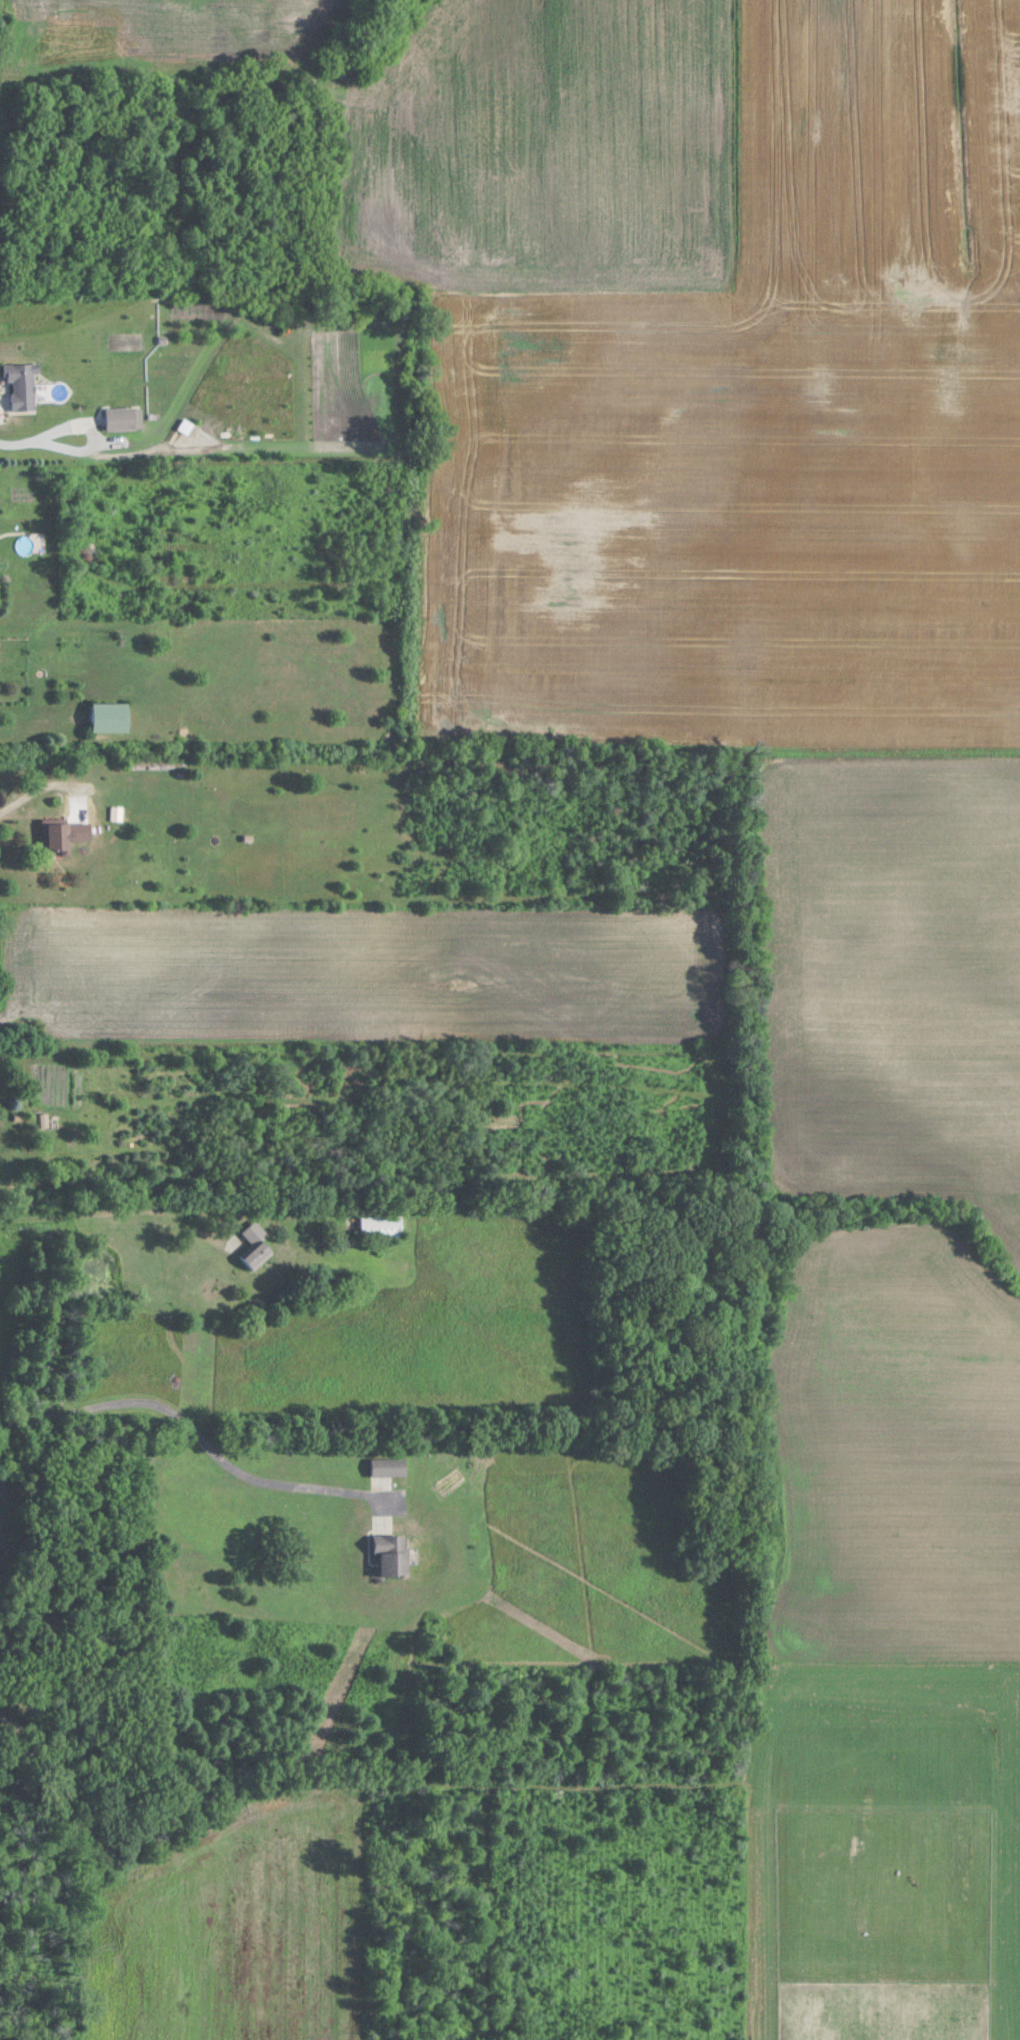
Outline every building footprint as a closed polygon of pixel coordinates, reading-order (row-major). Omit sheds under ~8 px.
[(38,410),(38,364),(5,364),(5,380),(14,380),(14,410),(38,410)] [(142,408),(107,408),(107,431),(142,431),(142,408)] [(93,732),(131,732),(131,704),(93,704),(93,732)] [(92,821),(43,821),(43,855),(71,855),(71,840),(92,840),(92,821)] [(361,1216),(361,1237),(404,1237),(404,1216),(361,1216)] [(268,1233),(257,1220),(243,1232),(255,1247),(245,1255),(255,1268),(276,1251),(264,1236),(268,1233)] [(408,1458),(372,1458),(372,1475),(408,1475),(408,1458)] [(375,1555),(383,1555),(383,1577),(411,1576),(410,1535),(375,1535),(375,1555)]
